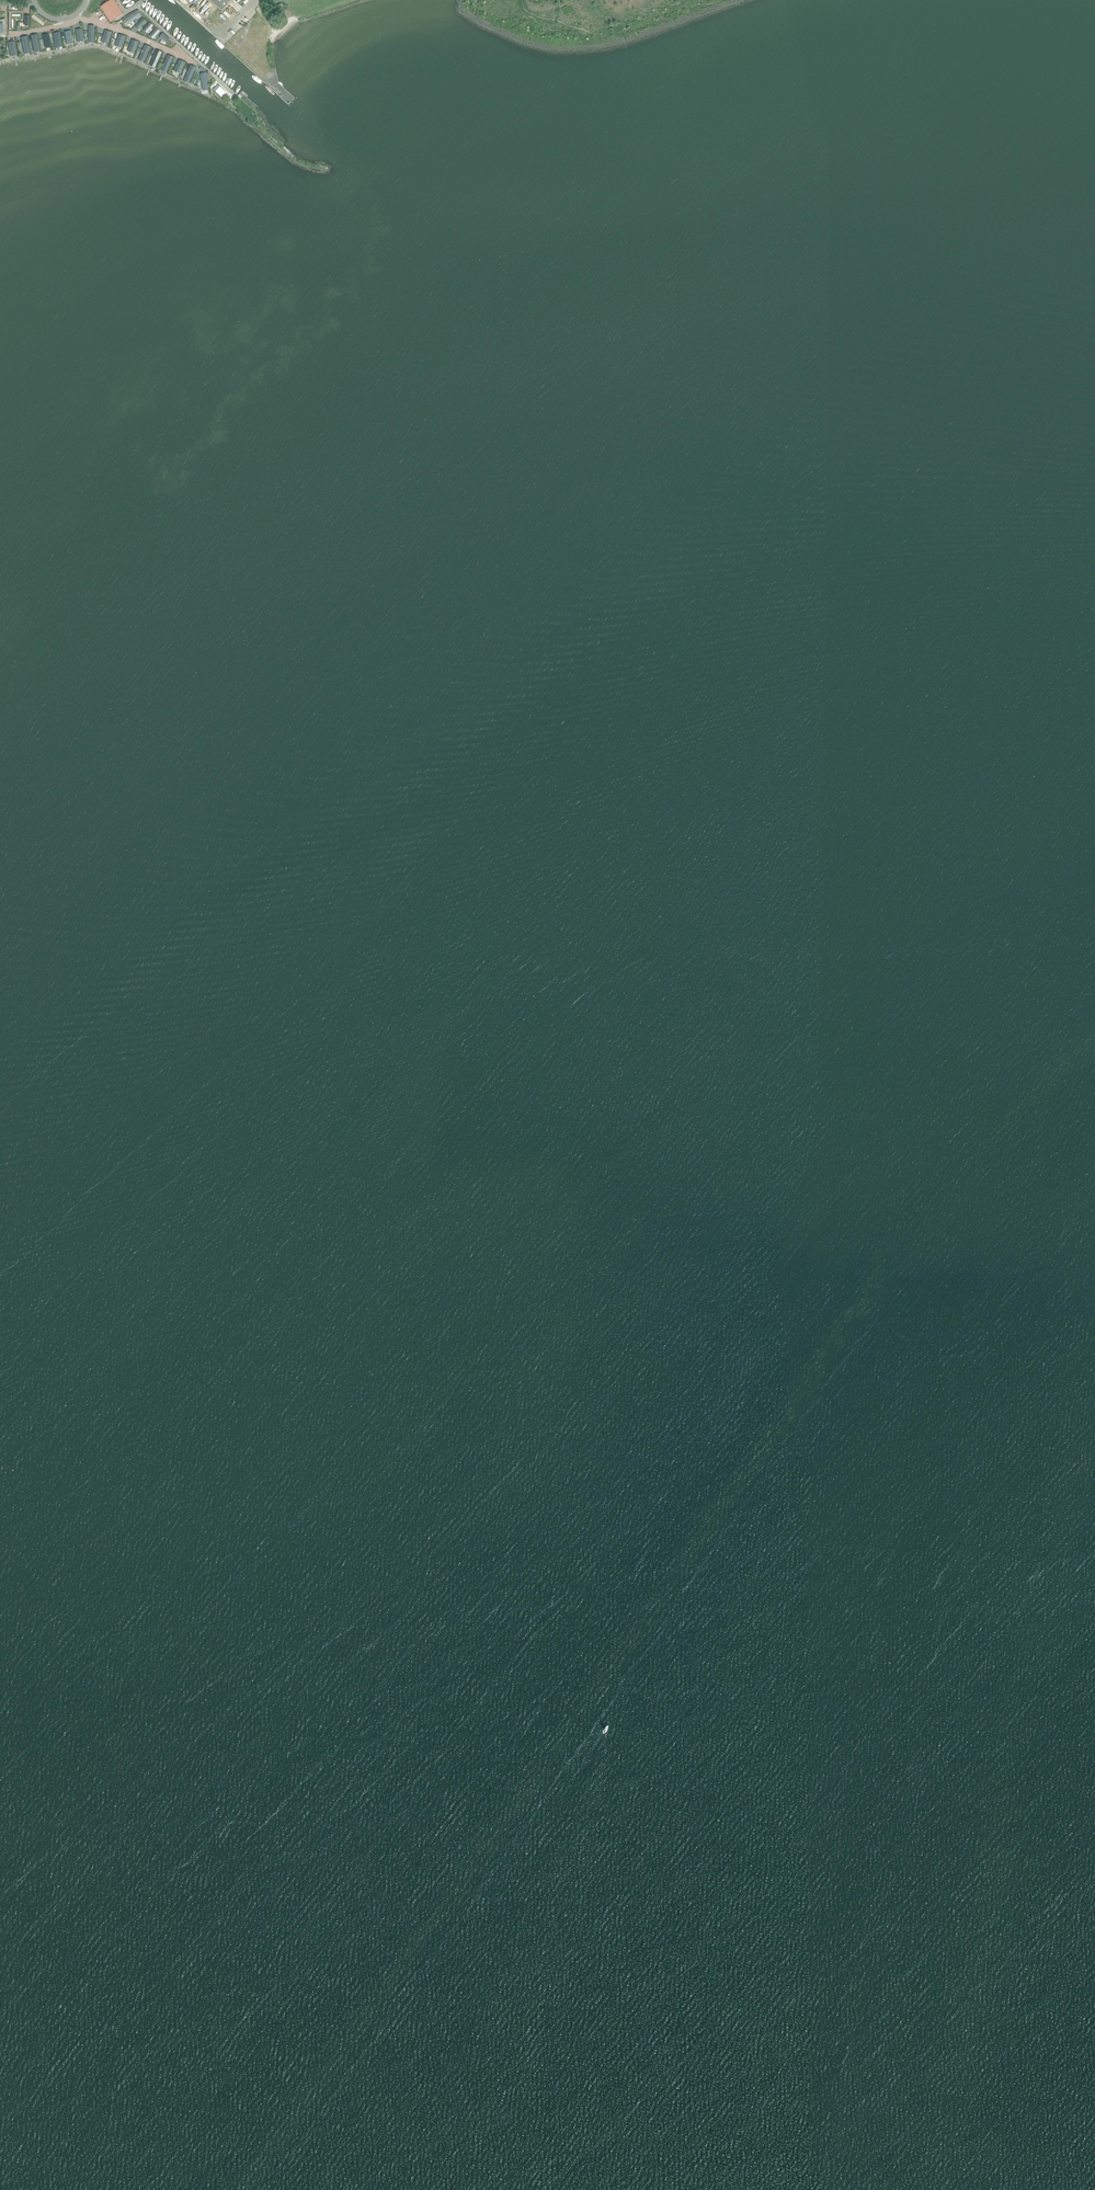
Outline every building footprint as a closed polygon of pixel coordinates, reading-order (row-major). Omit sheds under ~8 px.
[(111,21),(122,14),(113,0),(102,7),(111,21)] [(222,11),(232,0),(210,0),(222,11)] [(138,13),(122,22),(125,27),(141,18),(138,13)] [(149,24),(142,31),(146,35),(153,27),(149,24)] [(156,29),(149,37),(153,40),(159,33),(156,29)] [(82,30),(75,31),(76,43),(84,42),(82,30)] [(112,34),(105,31),(101,43),(107,46),(112,34)] [(71,32),(64,33),(66,46),(73,45),(71,32)] [(59,34),(52,35),(55,49),(62,48),(59,34)] [(162,34),(159,38),(166,45),(170,41),(162,34)] [(125,38),(119,35),(114,47),(121,49),(125,38)] [(36,36),(31,37),(34,54),(40,53),(36,36)] [(26,38),(21,39),(24,56),(30,55),(26,38)] [(138,44),(132,41),(127,53),(134,55),(138,44)] [(14,42),(7,44),(10,58),(17,57),(14,42)] [(151,48),(145,46),(138,61),(144,64),(151,48)] [(162,53),(157,50),(149,67),(155,69),(162,53)] [(173,59),(168,56),(160,72),(165,75),(173,59)] [(186,64),(179,61),(173,73),(180,76),(186,64)] [(196,69),(191,66),(184,82),(189,84),(196,69)] [(206,74),(199,75),(202,92),(208,91),(206,74)] [(218,85),(214,90),(222,97),(227,92),(218,85)]
